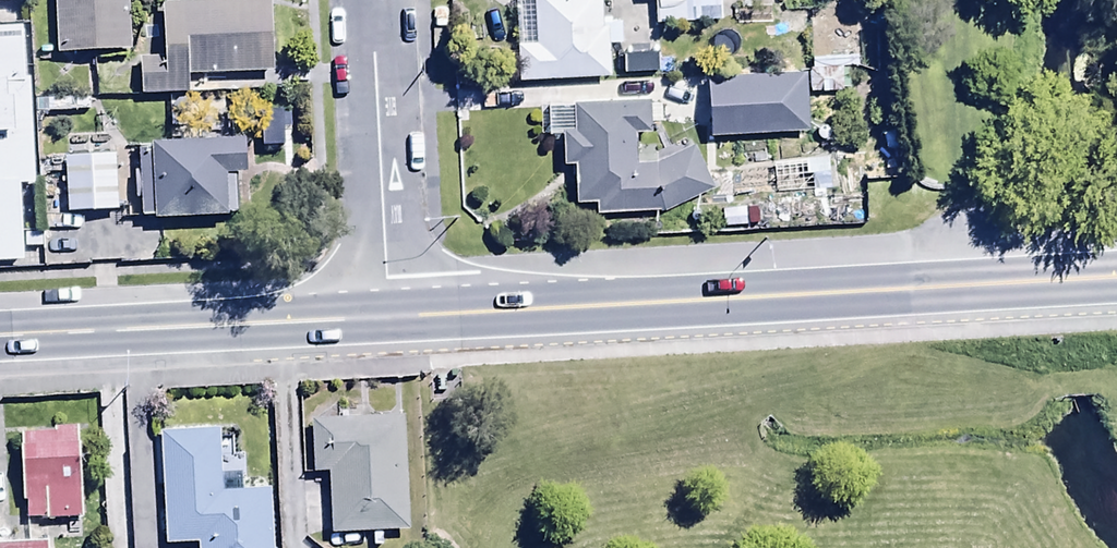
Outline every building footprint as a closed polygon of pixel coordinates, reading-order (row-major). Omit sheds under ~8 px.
[(23,9),(23,0),(0,0),(0,9),(23,9)] [(55,58),(130,55),(128,0),(53,0),(55,58)] [(516,83),(608,84),(609,50),(621,50),(622,26),(601,26),(601,0),(529,0),(528,37),(517,36),(516,83)] [(638,6),(654,6),(656,31),(725,28),(724,0),(638,0),(638,6)] [(138,64),(137,100),(185,101),(185,81),(271,83),(273,7),(160,5),(159,64),(138,64)] [(0,32),(0,268),(21,267),(15,194),(37,192),(24,30),(0,32)] [(706,81),(708,141),(809,137),(807,78),(706,81)] [(563,170),(573,169),(576,209),(596,208),(597,221),(667,217),(710,193),(688,152),(653,170),(633,172),(631,136),(649,135),(646,106),(546,114),(549,141),(561,140),(563,170)] [(235,219),(236,180),(243,180),(242,147),(137,150),(137,174),(132,174),(133,205),(137,205),(138,225),(153,225),(153,227),(224,225),(224,219),(235,219)] [(64,164),(65,216),(116,215),(115,162),(64,164)] [(832,193),(831,165),(773,168),(774,195),(832,193)] [(756,207),(757,233),(803,231),(801,205),(756,207)] [(409,536),(403,423),(310,428),(312,479),(331,479),(334,540),(409,536)] [(79,522),(77,431),(51,431),(52,440),(20,441),(21,508),(27,508),(28,524),(79,522)] [(158,438),(162,547),(272,547),(270,494),(223,495),(220,435),(158,438)]
